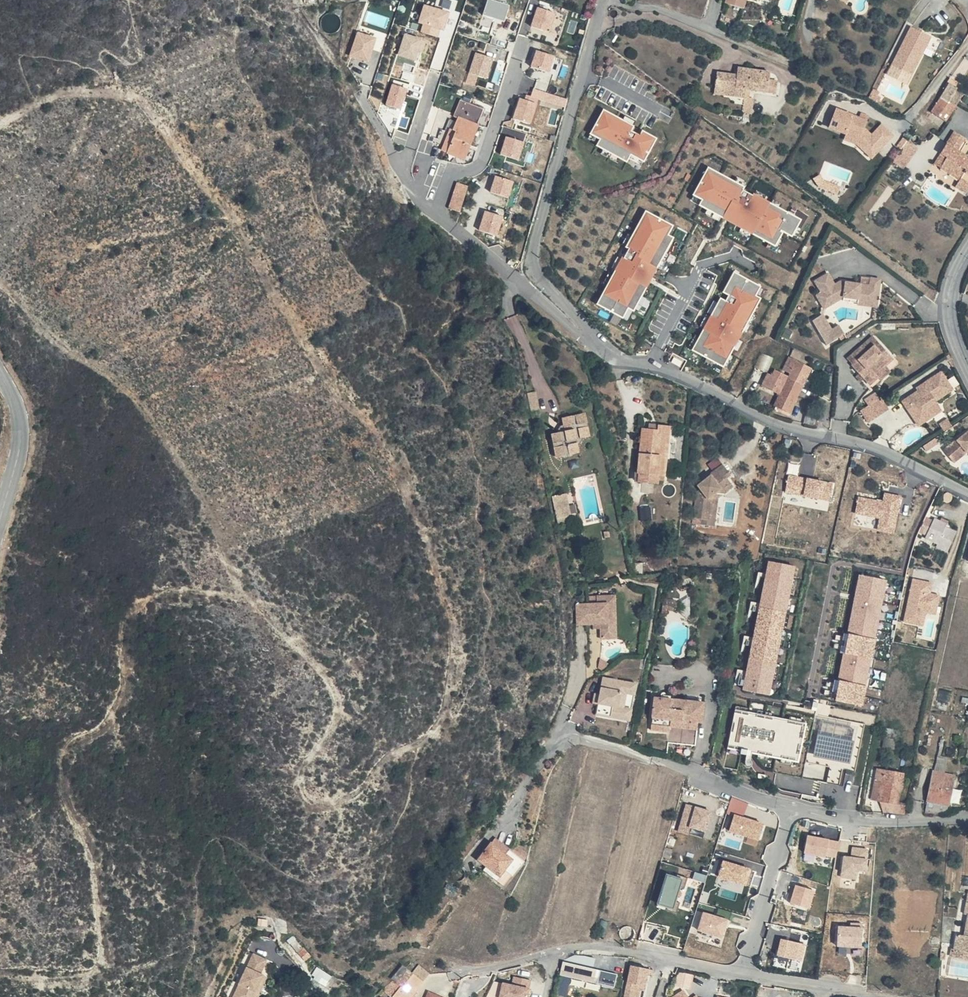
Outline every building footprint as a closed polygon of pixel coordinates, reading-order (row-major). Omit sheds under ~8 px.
[(485,13),(506,20),(511,5),(496,0),(489,0),(485,13)] [(743,0),(728,0),(727,5),(744,10),(746,2),(743,0)] [(425,3),(419,22),(424,23),(422,30),(439,36),(441,28),(446,30),(451,12),(425,3)] [(539,6),(533,25),(550,31),(557,12),(539,6)] [(911,25),(888,72),(908,83),(932,36),(911,25)] [(370,61),(378,37),(359,31),(351,55),(370,61)] [(420,61),(426,38),(405,32),(399,55),(420,61)] [(538,50),(532,66),(550,72),(556,56),(538,50)] [(477,51),(471,71),(488,77),(494,57),(477,51)] [(754,76),(722,73),(721,78),(701,77),(700,99),(733,102),(735,93),(762,95),(763,84),(754,83),(754,76)] [(950,83),(942,96),(949,100),(950,98),(957,88),(950,83)] [(394,84),(387,103),(402,108),(409,89),(394,84)] [(950,98),(958,104),(959,103),(966,93),(957,88),(950,98)] [(952,113),(958,104),(950,98),(949,100),(942,96),(936,104),(952,113)] [(521,97),(515,117),(532,123),(539,103),(521,97)] [(460,115),(479,122),(484,109),(463,101),(457,114),(460,115)] [(952,113),(936,104),(931,112),(946,122),(952,113)] [(837,107),(830,127),(847,134),(845,139),(859,144),(873,157),(894,135),(882,123),(873,133),(865,126),(870,114),(862,111),(860,116),(837,107)] [(635,126),(605,109),(589,137),(599,143),(598,144),(628,160),(632,153),(645,160),(658,137),(644,130),(641,135),(632,130),(635,126)] [(479,122),(460,115),(454,130),(451,128),(443,149),(467,159),(481,123),(479,122)] [(956,130),(941,153),(947,157),(940,168),(960,180),(955,187),(966,194),(967,191),(967,156),(964,153),(962,157),(956,154),(959,150),(966,137),(956,130)] [(508,136),(502,153),(520,159),(526,142),(508,136)] [(920,148),(908,139),(893,160),(905,168),(920,148)] [(947,157),(941,153),(935,164),(940,168),(947,157)] [(794,236),(804,214),(706,170),(695,195),(703,198),(699,207),(778,243),(784,232),(794,236)] [(497,175),(492,191),(510,197),(515,181),(497,175)] [(450,206),(462,210),(470,185),(458,181),(450,206)] [(630,248),(599,303),(625,317),(630,308),(635,310),(675,237),(670,234),(676,224),(647,209),(626,246),(630,248)] [(486,210),(480,229),(498,234),(505,216),(486,210)] [(758,294),(762,286),(735,271),(724,291),(730,294),(727,299),(721,296),(692,349),(725,367),(763,297),(758,294)] [(880,279),(871,277),(861,276),(860,284),(847,282),(846,286),(843,285),(840,287),(838,283),(836,285),(829,273),(816,281),(822,292),(817,296),(824,309),(843,297),(845,297),(858,299),(859,297),(868,298),(868,296),(878,297),(880,279)] [(876,308),(878,297),(868,296),(868,298),(859,297),(858,299),(845,297),(844,301),(858,303),(858,305),(876,308)] [(825,314),(813,320),(827,344),(846,333),(841,324),(833,328),(825,314)] [(875,315),(846,333),(849,337),(875,321),(875,315)] [(787,327),(783,335),(789,338),(793,330),(787,327)] [(863,343),(849,355),(854,361),(852,362),(860,371),(864,376),(869,383),(878,376),(875,373),(884,366),(892,359),(877,342),(868,349),(863,343)] [(783,367),(791,371),(797,360),(789,356),(783,367)] [(953,358),(949,360),(955,368),(958,367),(953,358)] [(788,377),(804,385),(812,367),(797,360),(791,371),(788,377)] [(878,376),(881,379),(889,372),(884,366),(875,373),(878,376)] [(780,395),(788,378),(770,370),(763,386),(780,395)] [(955,389),(942,370),(923,383),(927,388),(920,393),(919,390),(907,398),(919,417),(939,403),(938,401),(955,389)] [(864,376),(860,371),(856,375),(860,380),(864,376)] [(788,378),(780,395),(775,404),(791,411),(804,385),(788,377),(788,378)] [(923,383),(917,388),(919,390),(920,393),(927,388),(923,383)] [(877,393),(867,400),(870,404),(880,397),(877,393)] [(890,408),(882,396),(880,397),(870,404),(862,410),(870,421),(890,408)] [(943,410),(939,403),(919,417),(907,398),(903,401),(920,425),(943,410)] [(948,417),(940,422),(945,430),(953,424),(948,417)] [(672,425),(660,423),(659,429),(649,427),(644,427),(639,471),(653,472),(666,474),(668,454),(665,454),(667,435),(670,436),(672,425)] [(570,428),(564,425),(559,430),(556,430),(554,428),(550,428),(547,433),(549,440),(546,445),(539,447),(537,452),(541,455),(542,462),(540,463),(540,466),(544,470),(548,469),(549,467),(556,465),(558,467),(564,465),(564,462),(562,457),(559,457),(557,455),(558,451),(560,448),(565,447),(567,449),(572,448),(574,444),(573,441),(572,441),(571,440),(569,433),(571,430),(570,428)] [(958,439),(957,437),(944,447),(952,457),(965,448),(967,451),(967,431),(958,439)] [(936,438),(925,445),(928,450),(939,442),(936,438)] [(567,449),(565,447),(560,448),(558,451),(557,455),(559,457),(562,457),(567,449)] [(965,448),(952,457),(955,461),(967,451),(965,448)] [(717,469),(722,460),(715,456),(710,465),(717,469)] [(653,472),(639,471),(638,480),(657,482),(658,478),(666,479),(666,474),(653,472)] [(718,484),(710,474),(696,484),(697,486),(689,493),(691,497),(687,499),(684,501),(680,528),(686,529),(695,531),(698,516),(697,512),(703,507),(704,508),(721,496),(714,487),(718,484)] [(834,482),(790,474),(786,492),(830,500),(834,482)] [(571,510),(569,492),(555,494),(557,512),(571,510)] [(895,532),(902,495),(886,492),(884,500),(860,495),(856,513),(881,517),(879,529),(895,532)] [(558,525),(553,505),(541,507),(544,528),(545,528),(556,526),(558,525)] [(651,506),(642,507),(643,520),(652,519),(651,506)] [(695,531),(695,536),(700,537),(705,510),(704,508),(703,507),(697,512),(698,516),(695,531)] [(934,521),(927,518),(921,532),(927,535),(926,538),(939,543),(938,545),(950,550),(958,530),(947,526),(948,523),(935,518),(934,521)] [(557,534),(556,526),(545,528),(547,536),(557,534)] [(771,694),(796,566),(769,561),(744,689),(771,694)] [(864,704),(888,580),(861,574),(837,699),(864,704)] [(914,578),(904,621),(924,625),(927,611),(937,613),(941,594),(931,592),(933,582),(914,578)] [(579,613),(580,621),(591,620),(593,638),(600,637),(598,611),(579,613)] [(580,621),(559,623),(561,642),(576,640),(585,639),(586,645),(586,655),(602,654),(600,637),(593,638),(591,620),(580,621)] [(603,675),(596,714),(632,720),(638,681),(603,675)] [(636,732),(655,735),(656,722),(657,711),(667,712),(668,706),(688,706),(639,699),(636,732)] [(687,717),(688,706),(668,706),(667,712),(657,711),(656,722),(683,725),(684,717),(687,717)] [(800,761),(807,723),(736,709),(728,747),(800,761)] [(858,726),(822,719),(814,755),(851,763),(858,726)] [(656,722),(655,735),(653,747),(679,749),(683,725),(656,722)] [(905,772),(880,768),(877,787),(875,786),(873,797),(881,798),(900,801),(905,772)] [(956,774),(935,770),(929,800),(950,804),(956,774)] [(900,801),(881,798),(882,810),(907,811),(908,803),(900,801)] [(679,829),(707,836),(714,809),(687,802),(679,829)] [(765,822),(736,813),(730,830),(760,839),(765,822)] [(809,834),(805,852),(827,856),(827,854),(837,856),(840,840),(809,834)] [(844,855),(842,876),(858,878),(859,869),(867,870),(870,847),(854,846),(852,856),(844,855)] [(493,860),(478,848),(464,865),(473,872),(488,883),(491,879),(499,884),(511,868),(497,856),(493,860)] [(752,868),(724,860),(720,876),(748,884),(752,868)] [(679,911),(689,878),(669,872),(659,905),(679,911)] [(797,884),(792,902),(810,907),(815,890),(797,884)] [(958,889),(946,888),(945,899),(958,899),(958,889)] [(945,899),(944,912),(951,912),(949,933),(942,933),(941,947),(961,949),(967,950),(967,912),(967,902),(967,900),(945,899)] [(730,917),(732,911),(721,907),(719,914),(730,917)] [(724,937),(730,918),(704,910),(698,929),(724,937)] [(852,925),(840,925),(838,944),(862,946),(864,922),(852,921),(852,925)] [(781,938),(778,954),(803,959),(806,943),(781,938)] [(264,980),(261,978),(267,962),(254,956),(236,996),(257,996),(264,980)] [(618,972),(562,960),(560,973),(615,986),(618,972)] [(632,965),(626,996),(636,996),(641,996),(643,989),(644,985),(647,985),(649,972),(650,968),(632,965)] [(313,976),(326,984),(332,975),(319,966),(313,976)] [(388,996),(406,996),(416,980),(403,972),(398,980),(388,996)] [(379,993),(388,996),(398,980),(389,975),(379,993)] [(531,980),(514,977),(512,986),(528,989),(531,980)] [(264,980),(257,996),(260,996),(267,981),(264,980)] [(500,996),(527,996),(528,989),(512,986),(503,984),(500,996)] [(662,994),(664,996),(680,996),(674,987),(662,994)]
